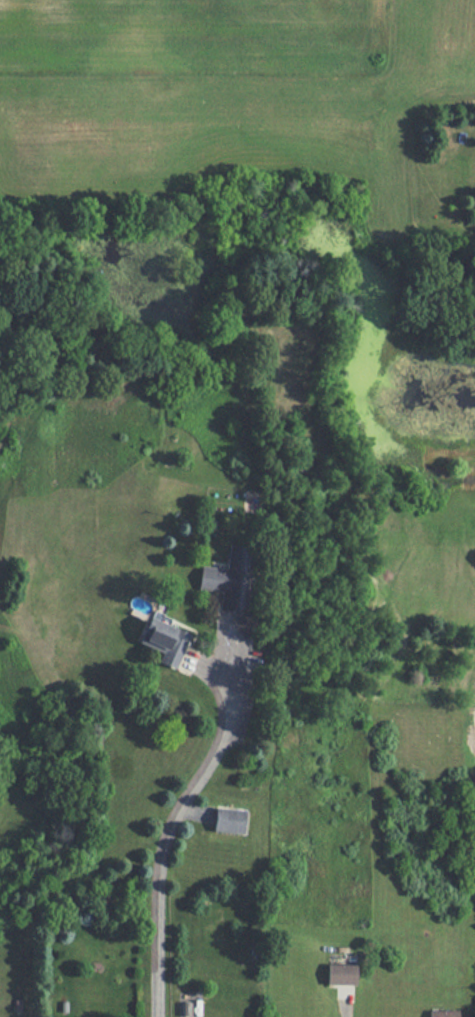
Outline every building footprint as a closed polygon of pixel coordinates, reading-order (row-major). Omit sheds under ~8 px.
[(201,565),(198,589),(222,591),(220,606),(249,610),(256,547),(229,543),(226,568),(201,565)] [(138,642),(162,652),(158,662),(176,669),(190,634),(149,616),(138,642)] [(243,834),(246,811),(216,807),(213,830),(243,834)] [(327,984),(356,985),(356,964),(327,963),(327,984)]
